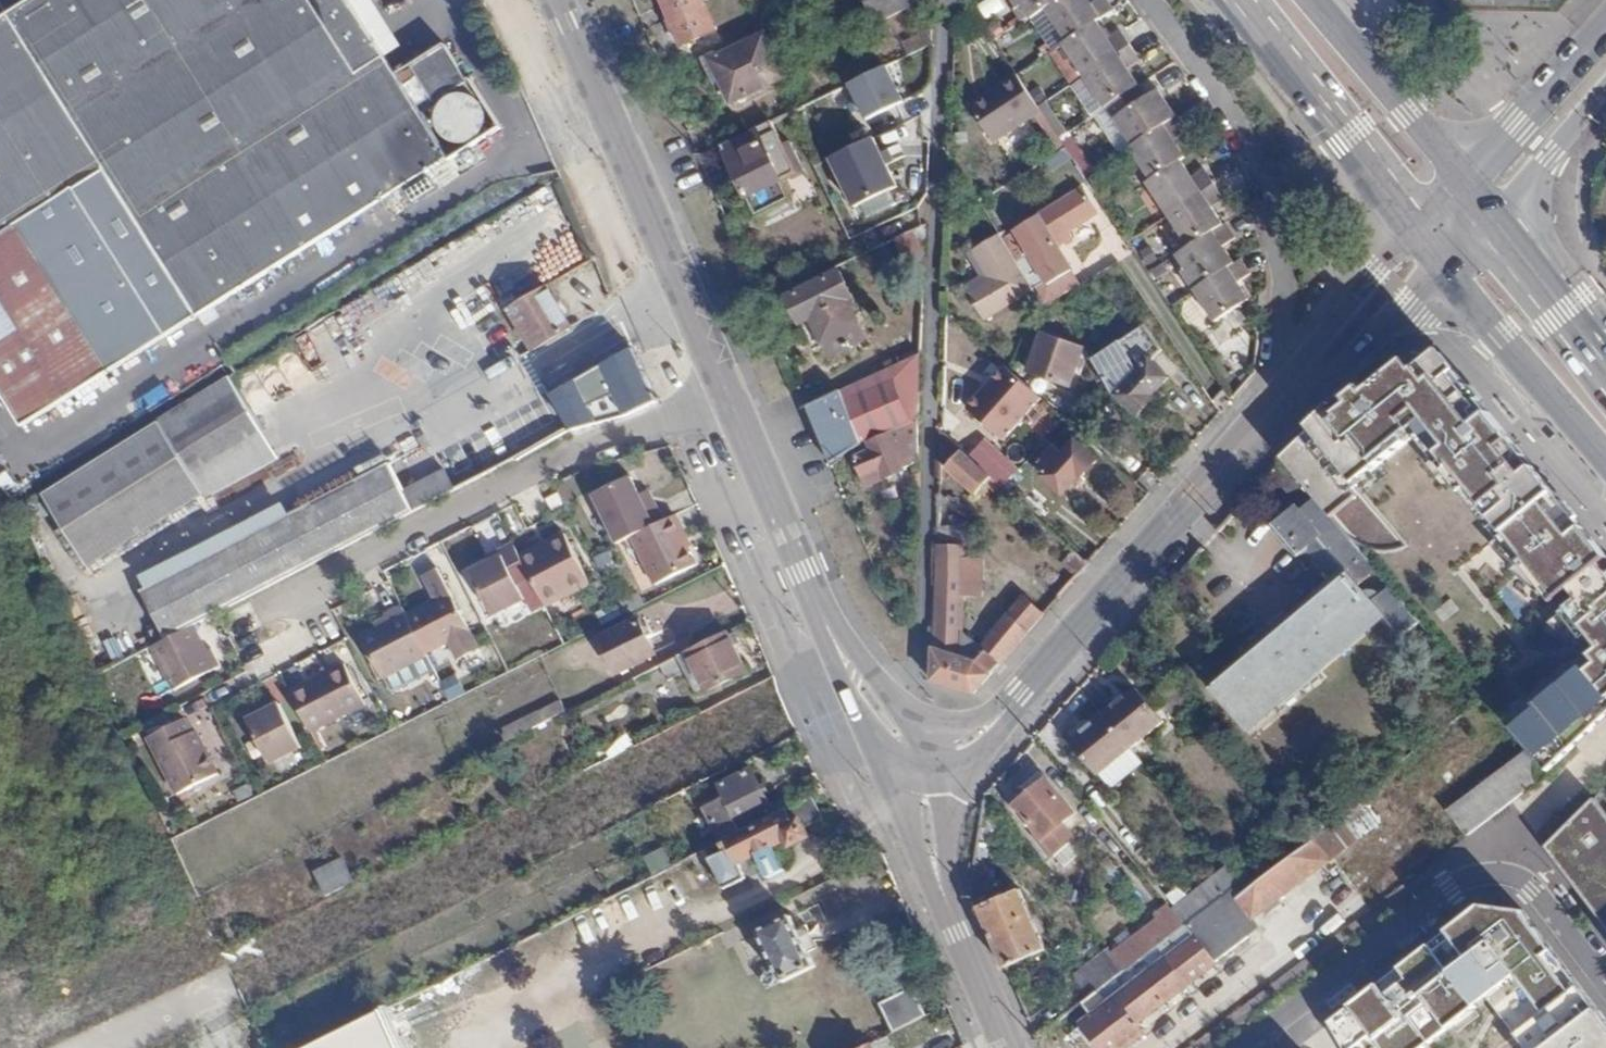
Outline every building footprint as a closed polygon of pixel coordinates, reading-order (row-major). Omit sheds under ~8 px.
[(14,393),(33,423),(491,132),(459,80),(457,82),(428,35),(395,56),(361,0),(0,0),(0,369),(14,393)] [(679,41),(712,27),(700,0),(660,0),(679,41)] [(874,18),(911,0),(866,0),(874,18)] [(1065,29),(1092,12),(1109,1),(1109,0),(1047,0),(1065,29)] [(1061,32),(1082,65),(1123,40),(1113,25),(1104,31),(1092,12),(1065,29),(1061,32)] [(719,76),(730,99),(783,73),(762,30),(715,53),(712,46),(697,54),(710,81),(719,76)] [(1108,95),(1136,77),(1123,56),(1130,52),(1123,40),(1082,65),(1102,98),(1108,95)] [(885,69),(849,87),(865,125),(903,107),(885,69)] [(1017,75),(968,105),(993,150),(1044,116),(1017,75)] [(1108,95),(1132,132),(1173,106),(1157,80),(1142,87),(1136,77),(1108,95)] [(1132,132),(1128,135),(1150,169),(1176,151),(1182,148),(1169,129),(1181,119),(1173,106),(1132,132)] [(774,116),(720,142),(758,222),(798,203),(790,188),(806,180),(774,116)] [(1096,120),(1071,129),(1077,144),(1101,136),(1096,120)] [(874,140),(827,164),(851,217),(898,193),(874,140)] [(1145,171),(1166,204),(1208,177),(1197,162),(1187,168),(1176,151),(1150,169),(1145,171)] [(1208,177),(1166,204),(1188,237),(1219,217),(1206,196),(1215,188),(1208,177)] [(1082,182),(1055,198),(1070,225),(1100,208),(1082,182)] [(1012,226),(1020,240),(1041,227),(1046,239),(1055,234),(1070,225),(1055,198),(1012,226)] [(1177,260),(1191,280),(1232,253),(1220,234),(1232,225),(1225,213),(1219,217),(1188,237),(1175,245),(1183,256),(1177,260)] [(922,220),(891,235),(904,258),(921,250),(922,220)] [(1037,268),(1024,274),(1040,305),(1081,280),(1055,234),(1046,239),(1041,227),(1020,240),(1037,268)] [(1000,237),(972,253),(988,282),(968,295),(984,323),(1031,296),(1000,237)] [(1232,253),(1191,280),(1212,312),(1245,290),(1233,271),(1246,262),(1237,250),(1232,253)] [(845,267),(786,294),(807,341),(827,332),(844,369),(877,353),(850,297),(859,293),(845,267)] [(544,286),(512,305),(535,343),(567,324),(544,286)] [(1140,315),(1088,354),(1112,394),(1138,415),(1154,396),(1151,394),(1168,375),(1149,358),(1163,349),(1140,315)] [(1036,331),(1032,346),(1074,358),(1078,343),(1036,331)] [(1074,358),(1032,346),(1026,368),(1068,380),(1074,358)] [(865,439),(914,418),(918,352),(802,402),(825,456),(865,439)] [(562,405),(578,426),(645,398),(624,354),(599,367),(607,380),(562,405)] [(1506,728),(1545,781),(1605,725),(1605,555),(1508,436),(1441,354),(1381,364),(1281,467),(1308,494),(1332,522),(1420,444),(1595,656),(1506,728)] [(0,369),(0,401),(14,393),(0,369)] [(1003,370),(967,412),(1001,444),(1040,400),(1003,370)] [(232,377),(47,494),(94,568),(209,494),(211,497),(281,453),(232,377)] [(912,460),(914,418),(865,439),(869,448),(851,456),(864,486),(905,469),(903,464),(912,460)] [(966,459),(944,436),(943,468),(979,502),(995,487),(966,459)] [(982,441),(966,459),(995,487),(1001,492),(1021,472),(982,441)] [(1072,442),(1042,475),(1061,491),(1078,474),(1080,475),(1093,460),(1072,442)] [(135,596),(161,647),(197,629),(456,493),(444,472),(403,494),(386,465),(135,596)] [(630,480),(594,497),(620,548),(631,542),(664,525),(658,510),(648,515),(630,480)] [(1290,552),(1299,545),(1327,577),(1205,681),(1245,727),(1376,615),(1393,634),(1413,617),(1384,583),(1365,600),(1350,582),(1369,566),(1332,522),(1308,494),(1291,508),(1287,502),(1262,521),(1290,552)] [(664,525),(631,542),(655,589),(695,568),(683,544),(688,541),(677,518),(664,525)] [(474,525),(483,552),(500,547),(490,519),(474,525)] [(939,550),(934,550),(930,679),(972,692),(1040,614),(1020,598),(976,649),(957,630),(959,594),(977,594),(978,556),(961,556),(961,543),(940,541),(939,550)] [(566,542),(522,564),(541,603),(547,614),(591,593),(566,542)] [(490,571),(474,579),(500,631),(524,619),(521,613),(541,603),(522,564),(515,550),(487,564),(490,571)] [(482,652),(444,572),(425,581),(436,604),(409,619),(429,658),(453,646),(460,662),(482,652)] [(409,619),(405,611),(378,626),(382,632),(365,642),(385,680),(429,658),(409,619)] [(638,626),(600,645),(616,677),(655,659),(638,626)] [(161,647),(144,657),(167,698),(226,668),(217,651),(210,655),(197,629),(161,647)] [(727,630),(679,654),(687,672),(696,668),(707,688),(746,669),(727,630)] [(347,666),(294,692),(315,734),(368,708),(347,666)] [(1137,685),(1104,713),(1129,742),(1162,714),(1137,685)] [(286,704),(254,719),(275,764),(307,748),(286,704)] [(1129,742),(1104,713),(1074,739),(1100,768),(1129,742)] [(188,722),(155,739),(185,796),(224,776),(202,732),(194,733),(188,722)] [(748,768),(718,783),(738,825),(769,810),(748,768)] [(1072,852),(1063,840),(1082,825),(1040,770),(1019,786),(1024,793),(1012,803),(1059,863),(1072,852)] [(818,791),(731,835),(737,845),(744,859),(795,833),(799,840),(814,832),(808,821),(828,811),(818,791)] [(1597,804),(1543,855),(1605,937),(1605,816),(1597,804)] [(1311,840),(1239,897),(1254,917),(1326,860),(1311,840)] [(737,845),(714,856),(728,886),(751,875),(744,859),(737,845)] [(643,858),(651,875),(672,865),(663,848),(643,858)] [(1105,857),(1095,865),(1118,894),(1128,886),(1105,857)] [(323,896),(354,882),(343,858),(312,872),(323,896)] [(1015,888),(977,905),(1004,967),(1040,951),(1015,888)] [(1233,890),(1223,898),(1248,931),(1258,922),(1254,917),(1239,897),(1233,890)] [(1520,895),(1480,891),(1322,1011),(1343,1047),(1415,1047),(1486,997),(1526,1047),(1605,1047),(1605,1006),(1520,895)] [(1089,1001),(1085,1005),(1093,1015),(1194,936),(1212,960),(1248,931),(1223,898),(1183,929),(1123,976),(1089,1001)] [(1110,959),(1123,976),(1183,929),(1167,909),(1155,918),(1158,922),(1110,959)] [(789,918),(744,939),(765,981),(810,959),(789,918)] [(1085,1021),(1106,1047),(1119,1047),(1143,1029),(1136,1020),(1212,960),(1194,936),(1093,1015),(1085,1021)] [(1074,982),(1089,1001),(1123,976),(1110,959),(1107,956),(1074,982)] [(914,992),(880,1008),(893,1035),(926,1019),(914,992)] [(380,1010),(298,1047),(398,1047),(380,1010)]
